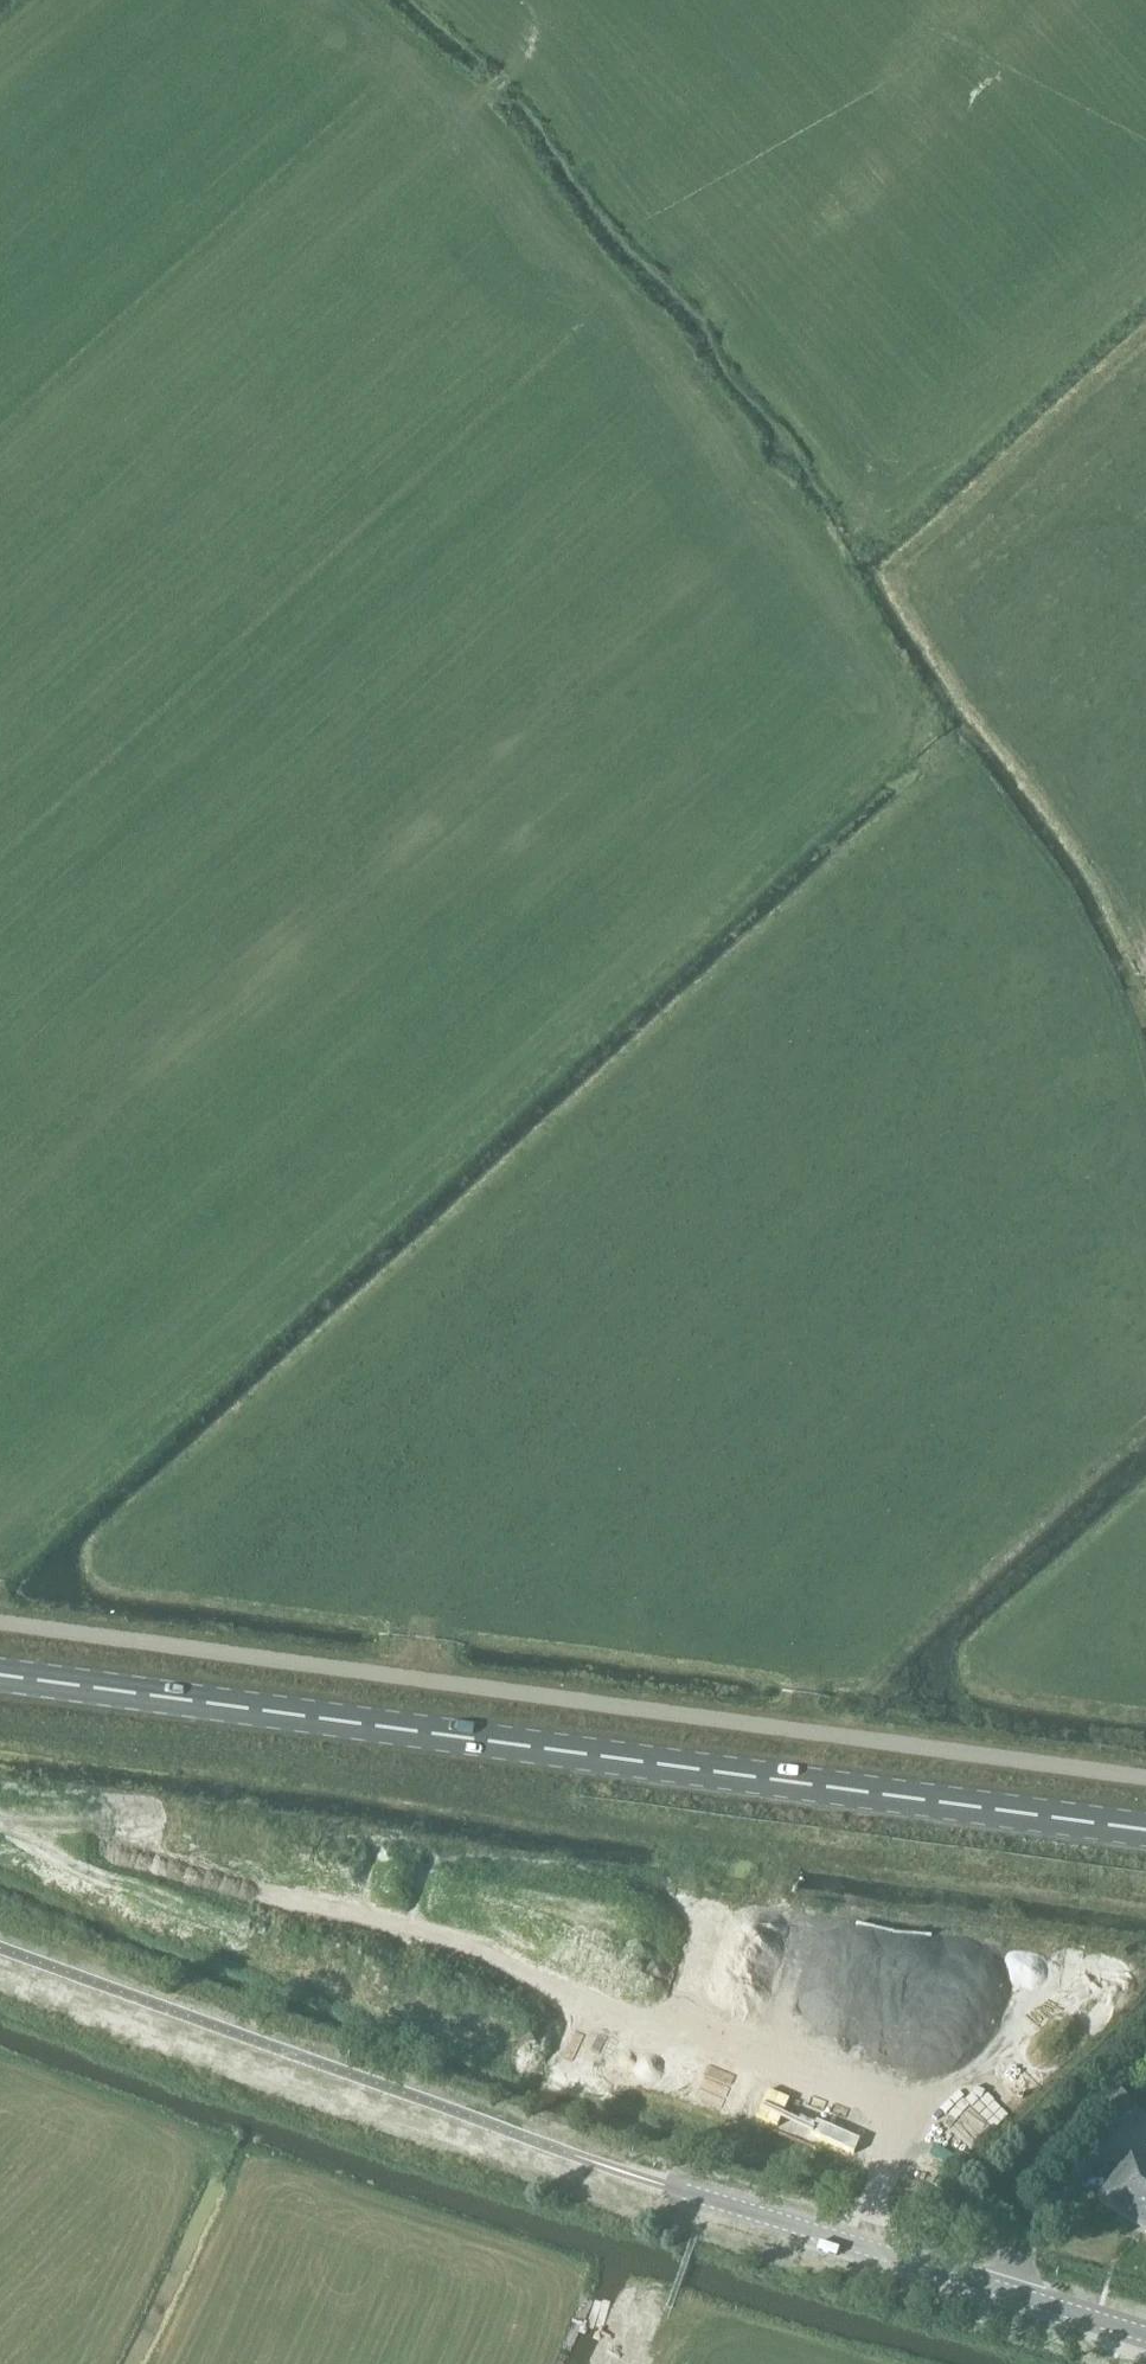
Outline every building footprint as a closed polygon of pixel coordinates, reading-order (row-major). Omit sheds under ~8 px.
[(1119,2088),(1094,2111),(1112,2130),(1137,2107),(1119,2088)] [(1145,2161),(1144,2164),(1130,2155),(1096,2201),(1145,2235),(1145,2162),(1145,2161)]
